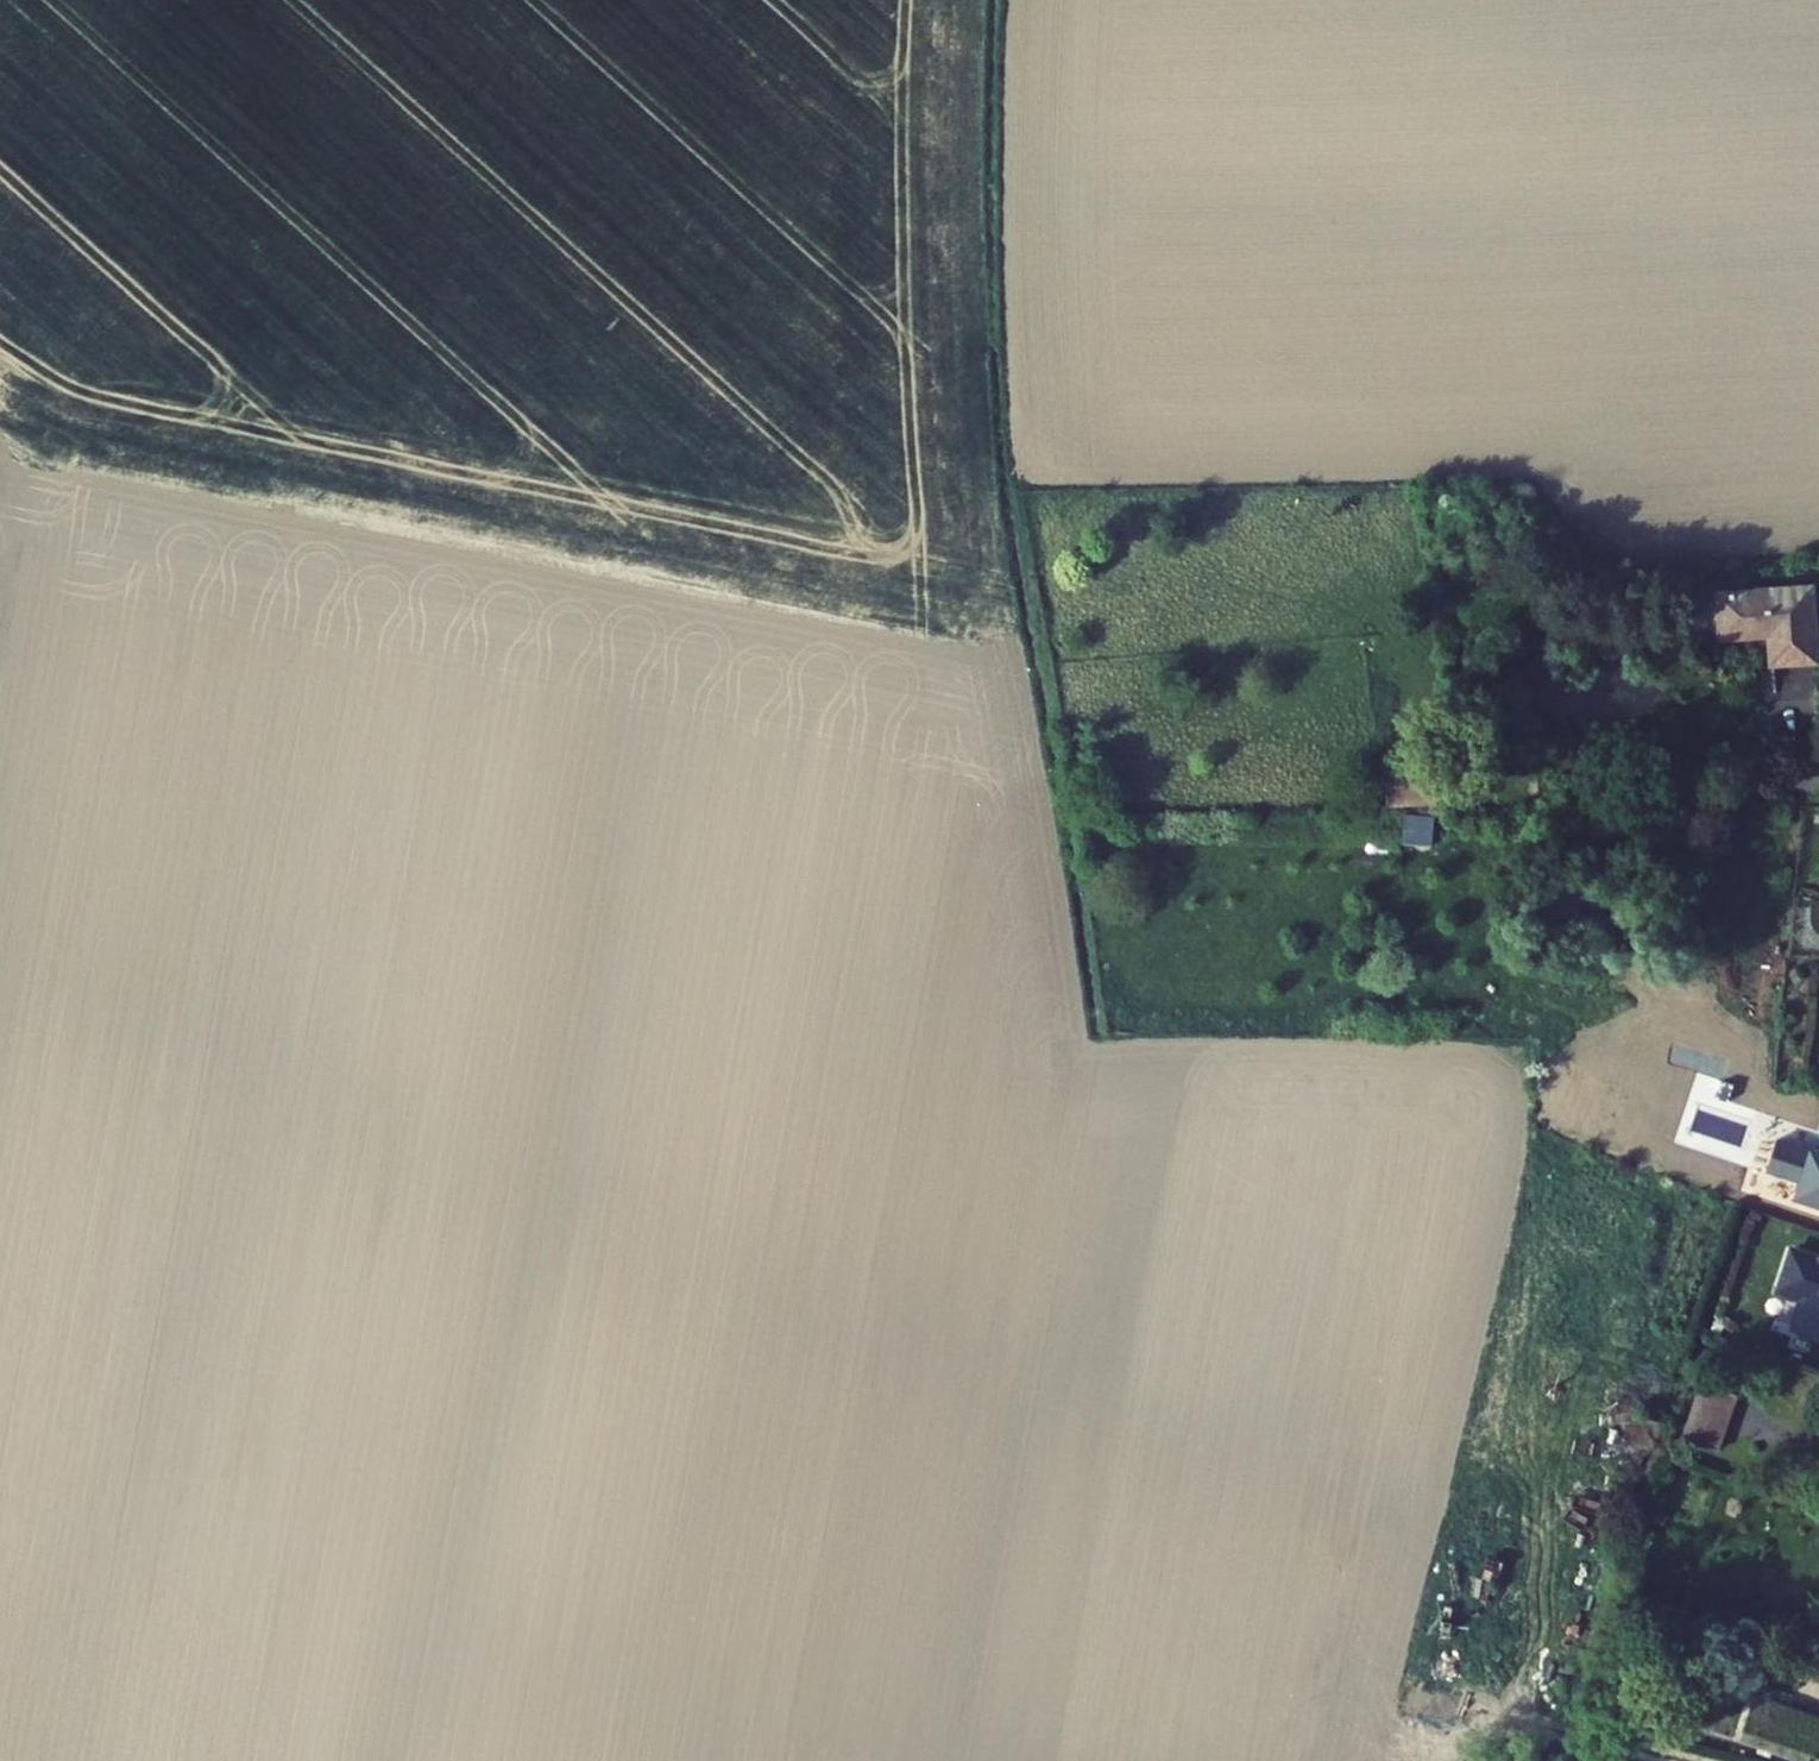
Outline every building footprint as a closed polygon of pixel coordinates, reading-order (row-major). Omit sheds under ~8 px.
[(1734,593),(1738,638),(1777,635),(1780,664),(1818,661),(1818,596),(1818,586),(1734,593)] [(1780,664),(1783,697),(1818,694),(1818,661),(1780,664)] [(1803,1244),(1790,1285),(1815,1293),(1804,1326),(1818,1330),(1818,1249),(1803,1244)] [(1688,1440),(1726,1452),(1745,1396),(1707,1383),(1688,1440)] [(1731,1717),(1818,1745),(1818,1707),(1742,1683),(1731,1717)]
